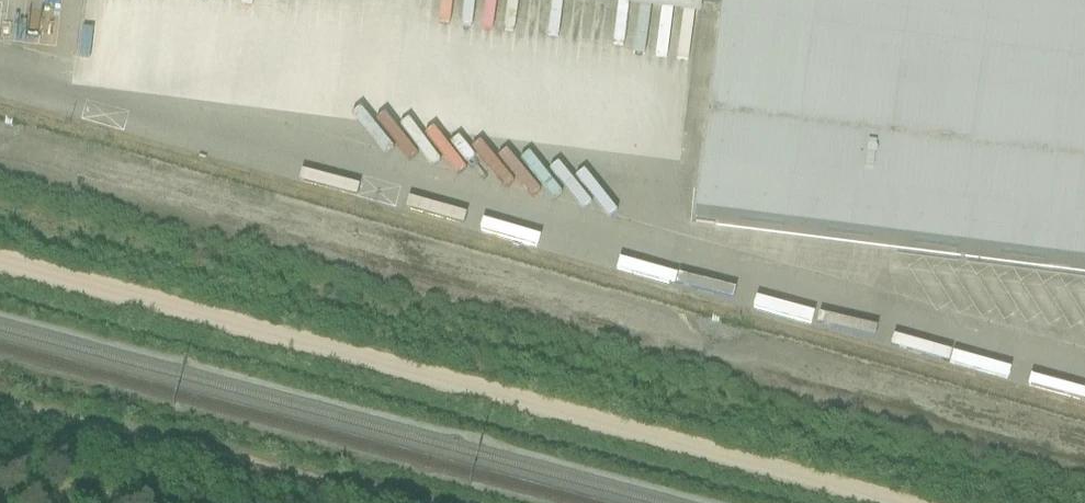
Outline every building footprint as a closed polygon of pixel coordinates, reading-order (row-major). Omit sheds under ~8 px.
[(428,22),(430,0),(417,0),(415,20),(428,22)] [(722,9),(692,222),(1084,272),(1084,0),(655,0),(722,9)]
